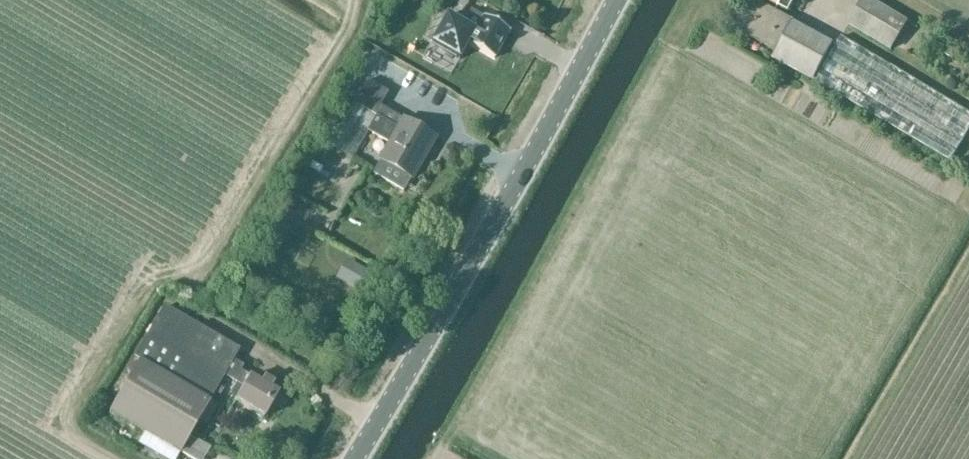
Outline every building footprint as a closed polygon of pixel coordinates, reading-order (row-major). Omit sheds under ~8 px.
[(472,0),(448,0),(447,3),(445,7),(454,12),(456,6),(466,11),(472,0)] [(794,22),(751,0),(748,0),(733,27),(778,51),(772,60),(815,82),(835,44),(794,22)] [(780,8),(780,7),(789,12),(796,0),(765,0),(780,8)] [(872,0),(863,0),(849,25),(892,52),(910,22),(872,0)] [(448,17),(432,45),(460,60),(469,44),(470,45),(495,60),(510,32),(485,18),(485,19),(471,12),(463,26),(448,17)] [(842,38),(816,81),(951,162),(968,131),(968,113),(842,38)] [(949,47),(944,55),(953,60),(958,52),(949,47)] [(355,104),(330,146),(353,159),(368,132),(389,144),(379,160),(413,179),(437,139),(403,119),(382,107),(387,97),(366,85),(355,104)] [(353,262),(343,280),(359,289),(369,271),(353,262)] [(165,458),(177,458),(225,376),(245,388),(237,402),(247,408),(246,409),(263,419),(264,418),(265,418),(279,394),(271,390),(275,384),(266,379),(263,385),(251,378),(240,372),(243,367),(233,361),(240,350),(166,307),(136,358),(141,361),(110,413),(145,433),(139,444),(165,458)] [(215,458),(223,446),(213,439),(205,450),(215,458)] [(192,458),(213,458),(198,450),(192,458)]
